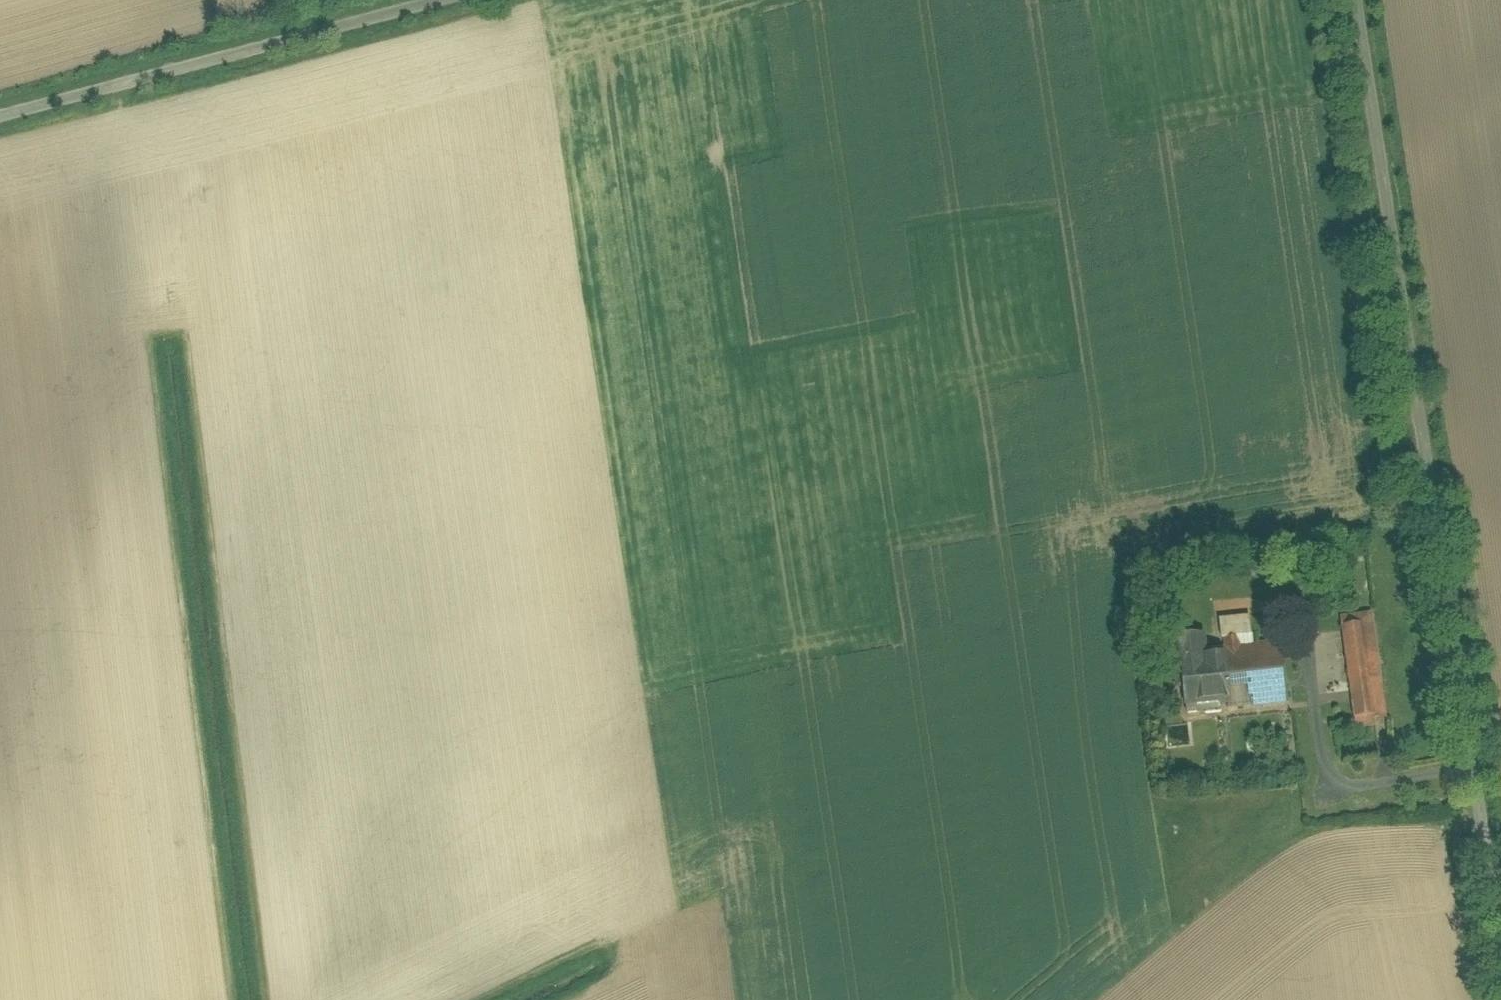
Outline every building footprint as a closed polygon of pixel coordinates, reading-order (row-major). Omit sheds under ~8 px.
[(1378,613),(1345,617),(1359,722),(1392,718),(1378,613)] [(1183,635),(1191,704),(1257,697),(1258,706),(1291,703),(1284,640),(1255,643),(1252,615),(1222,618),(1225,646),(1211,648),(1209,632),(1183,635)]
